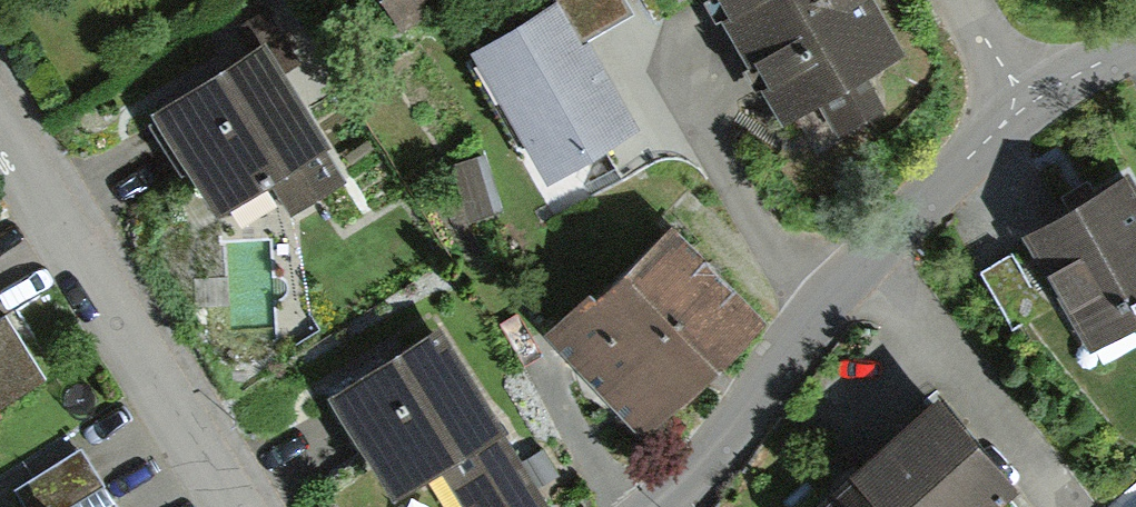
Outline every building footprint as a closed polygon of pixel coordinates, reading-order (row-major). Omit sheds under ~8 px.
[(390,33),(446,0),(371,0),(390,33)] [(585,47),(635,18),(624,0),(552,0),(558,9),(467,63),(547,196),(640,141),(585,47)] [(875,0),(710,0),(786,136),(824,116),(838,141),(888,114),(872,85),(910,64),(875,0)] [(327,158),(333,155),(269,54),(216,87),(151,128),(216,230),(273,194),(291,223),(346,189),(327,158)] [(1135,332),(1135,194),(1129,182),(1081,210),(1025,244),(1094,358),(1135,332)] [(643,438),(768,318),(678,225),(610,291),(603,284),(546,338),(643,438)] [(1011,259),(982,275),(1013,328),(1041,312),(1011,259)] [(52,375),(4,302),(0,305),(0,409),(52,375)] [(439,321),(327,388),(394,498),(439,470),(462,506),(545,506),(500,433),(505,430),(439,321)] [(858,461),(896,506),(1028,506),(1029,506),(1007,481),(1021,470),(942,374),(849,450),(858,461)] [(19,506),(121,506),(80,441),(15,482),(27,502),(19,506)] [(858,461),(803,506),(896,506),(858,461)]
